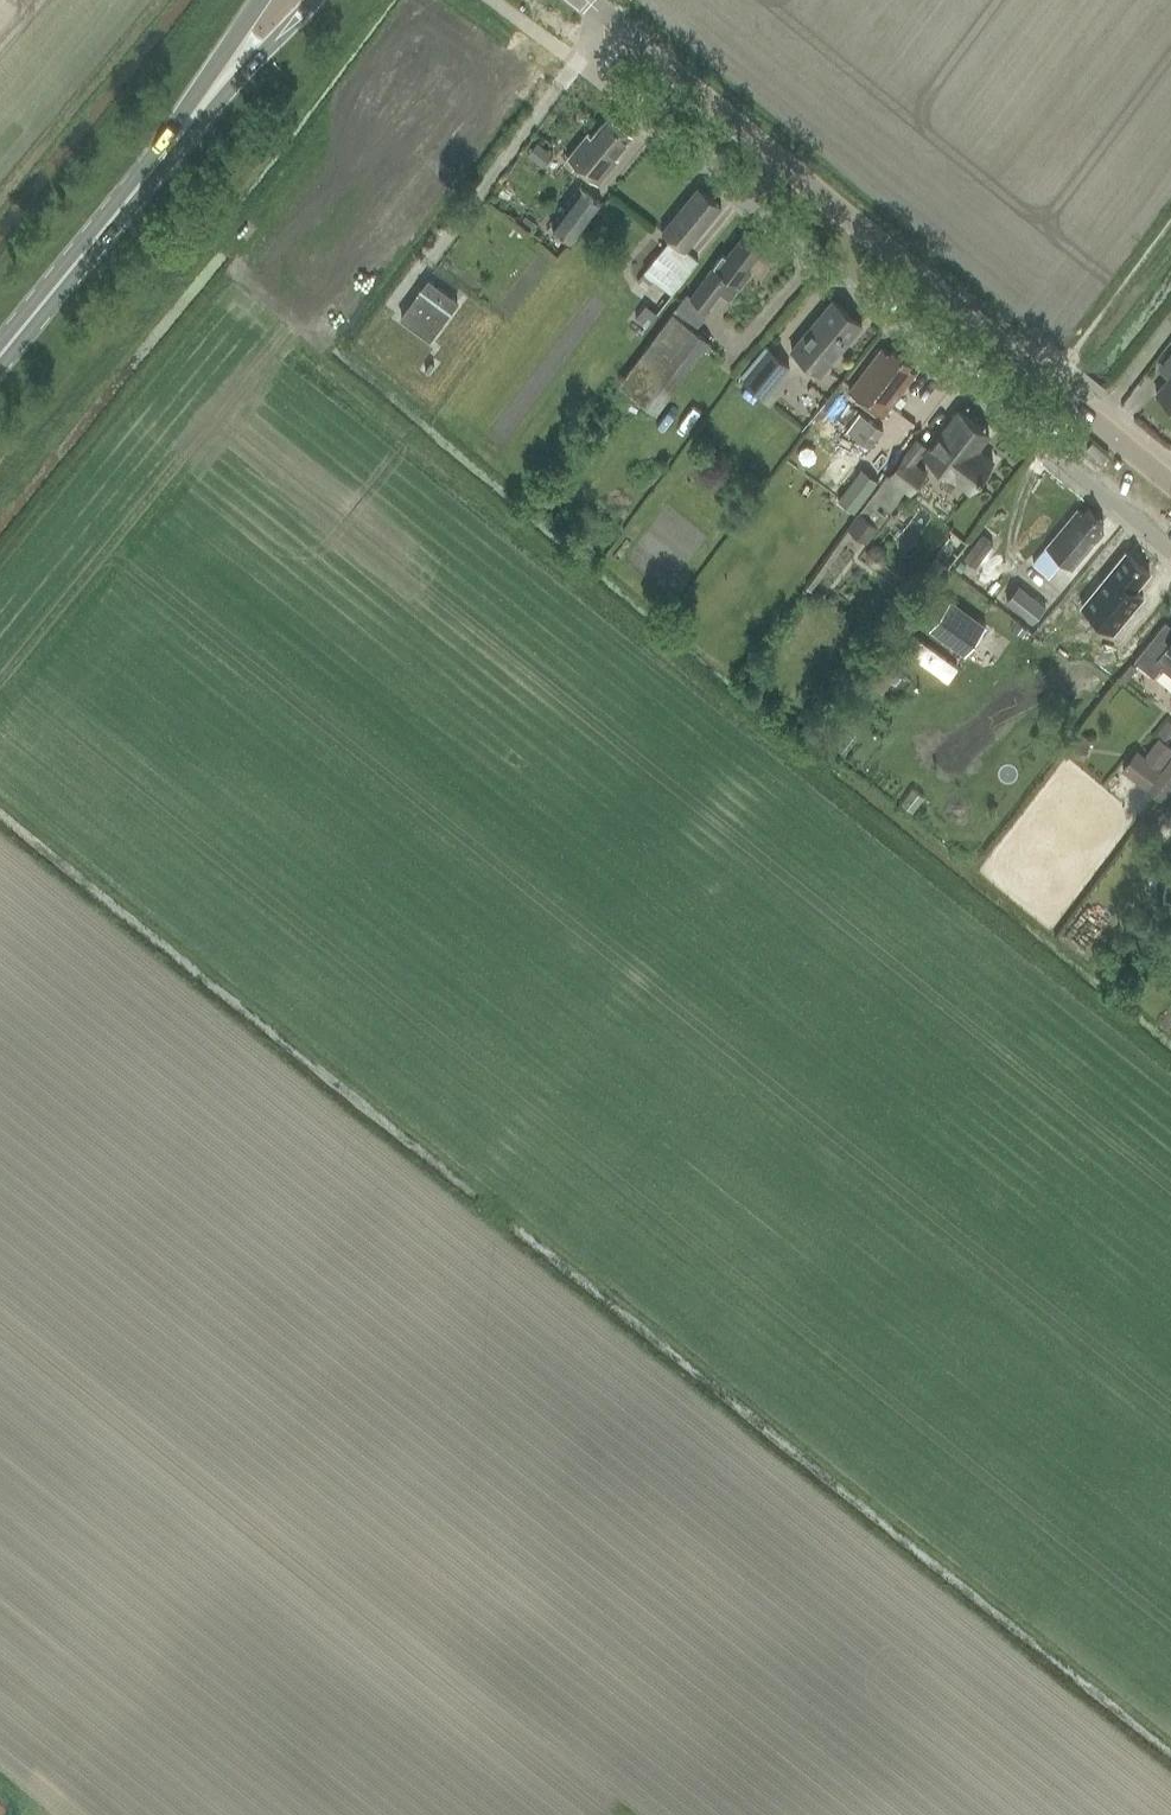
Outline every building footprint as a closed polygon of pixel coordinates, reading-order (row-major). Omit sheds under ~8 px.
[(615,154),(621,147),(632,133),(610,115),(592,136),(589,133),(568,158),(598,182),(618,157),(615,154)] [(601,199),(583,185),(553,224),(572,238),(601,199)] [(686,250),(722,206),(699,187),(663,231),(672,239),(646,272),(672,294),(699,261),(686,250)] [(749,265),(765,244),(761,242),(760,238),(754,233),(750,233),(746,231),(727,256),(723,254),(691,297),(687,294),(620,385),(652,408),(706,336),(696,329),(710,311),(707,309),(720,291),(730,299),(751,271),(749,265)] [(459,301),(428,279),(400,318),(431,340),(459,301)] [(821,374),(863,324),(833,300),(792,349),(821,374)] [(636,317),(647,326),(657,313),(646,305),(636,317)] [(766,399),(791,367),(765,346),(740,378),(766,399)] [(884,416),(916,373),(909,367),(912,363),(894,349),(891,353),(883,347),(850,391),(884,416)] [(1157,393),(1170,405),(1170,375),(1157,393)] [(971,491),(974,487),(994,461),(978,449),(990,432),(960,410),(925,456),(971,491)] [(871,449),(883,431),(860,414),(847,431),(871,449)] [(930,470),(905,452),(887,475),(912,494),(930,470)] [(855,512),(878,481),(861,468),(838,500),(855,512)] [(871,498),(880,505),(882,502),(892,509),(907,490),(888,476),(871,498)] [(878,508),(880,505),(871,498),(861,512),(879,525),(887,515),(878,508)] [(1053,571),(1063,560),(1073,568),(1104,531),(1099,527),(1104,522),(1088,508),(1083,514),(1078,510),(1047,547),(1038,558),(1053,571)] [(861,512),(849,528),(867,542),(879,525),(861,512)] [(976,566),(993,543),(982,535),(965,558),(976,566)] [(1125,604),(1150,572),(1126,552),(1100,584),(1107,589),(1089,611),(1101,620),(1118,599),(1125,604)] [(1048,608),(1020,586),(1008,602),(1035,624),(1048,608)] [(966,654),(987,626),(952,601),(932,629),(966,654)] [(1167,622),(1136,661),(1154,675),(1162,666),(1170,674),(1170,625),(1167,622)] [(1170,756),(1170,746),(1160,738),(1147,755),(1138,749),(1124,771),(1147,787),(1170,756)] [(1085,759),(1089,748),(1075,743),(1071,755),(1085,759)]
